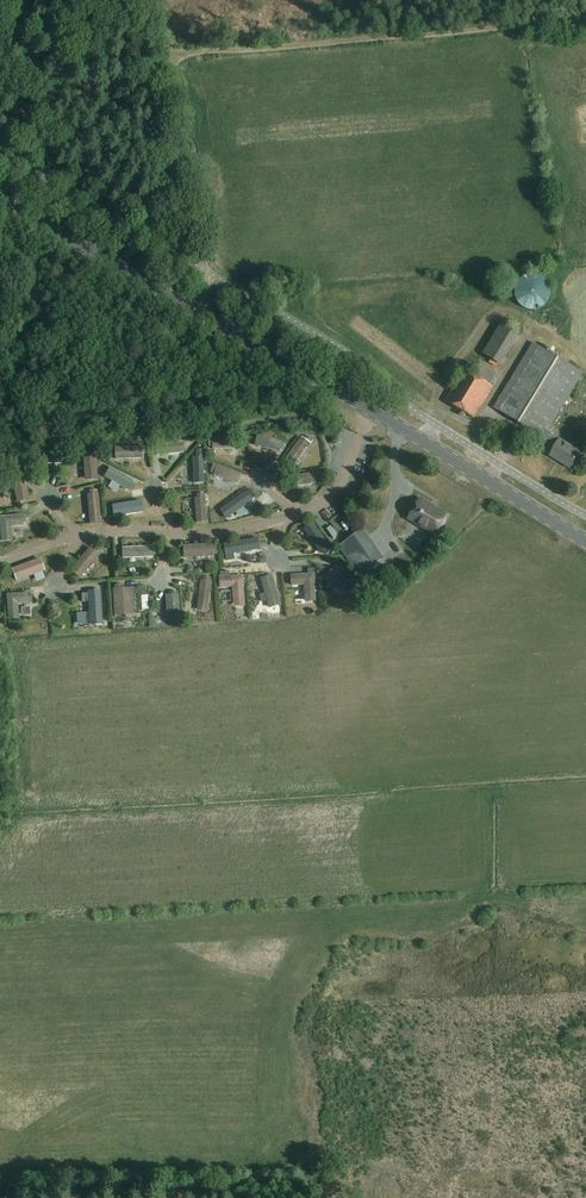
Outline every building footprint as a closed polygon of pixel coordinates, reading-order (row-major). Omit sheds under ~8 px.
[(523,277),(519,279),(514,289),(515,297),(517,302),(520,307),(524,309),(528,311),(534,310),(540,309),(544,306),(548,300),(548,293),(548,286),(545,281),(542,278),(536,275),(531,274),(523,277)] [(501,323),(482,354),(500,365),(519,334),(501,323)] [(570,469),(579,453),(546,432),(582,374),(533,343),(493,408),(541,437),(537,443),(551,452),(549,456),(570,469)] [(464,370),(445,402),(474,420),(493,388),(490,386),(496,376),(479,365),(473,376),(464,370)] [(338,429),(329,464),(343,468),(352,433),(338,429)] [(256,446),(280,452),(281,450),(283,443),(258,436),(256,446)] [(313,440),(307,436),(305,439),(302,437),(286,459),(295,465),(307,449),(312,443),(311,443),(313,440)] [(213,438),(213,440),(209,440),(209,447),(213,446),(213,449),(239,448),(239,438),(213,438)] [(152,445),(153,453),(156,452),(156,456),(185,453),(184,442),(152,445)] [(115,447),(115,459),(142,459),(142,454),(145,454),(145,446),(115,447)] [(83,454),(85,480),(97,480),(95,449),(87,450),(87,453),(83,454)] [(193,458),(195,483),(205,482),(203,457),(202,450),(196,450),(197,457),(193,458)] [(242,474),(218,466),(214,465),(212,471),(215,473),(214,476),(238,484),(242,474)] [(10,473),(17,503),(29,500),(23,471),(18,472),(17,468),(10,469),(11,473),(10,473)] [(110,468),(105,477),(127,490),(128,488),(132,491),(136,485),(131,482),(132,481),(110,468)] [(294,476),(296,487),(315,484),(315,485),(322,483),(320,472),(294,476)] [(90,522),(100,521),(98,494),(97,495),(97,490),(90,491),(90,495),(88,495),(90,522)] [(227,519),(252,501),(252,500),(256,498),(251,490),(247,493),(246,492),(221,510),(227,519)] [(208,522),(206,497),(205,497),(205,494),(198,494),(198,498),(195,498),(197,523),(208,522)] [(435,534),(446,516),(420,500),(409,518),(435,534)] [(112,505),(114,517),(144,512),(142,501),(112,505)] [(330,526),(337,520),(331,513),(323,519),(330,526)] [(1,541),(12,540),(11,527),(24,526),(23,523),(27,523),(26,516),(23,516),(23,515),(0,516),(0,523),(1,541)] [(313,524),(305,530),(321,552),(323,551),(326,554),(332,550),(313,524)] [(363,529),(338,547),(359,576),(384,558),(363,529)] [(254,540),(225,545),(227,560),(234,559),(233,554),(244,552),(259,549),(257,540),(254,540)] [(214,547),(214,544),(183,546),(184,558),(215,557),(214,555),(218,554),(218,547),(214,547)] [(90,547),(70,570),(80,578),(102,553),(96,548),(94,550),(90,547)] [(153,547),(122,548),(122,559),(154,558),(153,555),(157,554),(157,547),(153,547)] [(12,569),(17,581),(45,571),(40,558),(12,569)] [(323,576),(329,585),(340,578),(350,594),(359,588),(342,563),(323,576)] [(291,575),(292,586),(305,585),(306,601),(317,601),(315,574),(291,575)] [(233,587),(235,607),(245,606),(244,575),(220,577),(221,588),(233,587)] [(261,579),(270,608),(282,605),(273,575),(261,579)] [(198,610),(209,611),(212,582),(211,582),(211,578),(204,577),(204,581),(201,580),(198,610)] [(115,585),(115,588),(113,588),(115,616),(133,615),(132,587),(123,588),(123,585),(115,585)] [(87,591),(88,593),(86,593),(82,594),(82,602),(82,603),(84,603),(88,602),(89,625),(103,625),(102,620),(101,590),(91,591),(87,591)] [(166,595),(168,622),(180,621),(178,594),(178,591),(170,592),(170,595),(166,595)] [(7,594),(8,620),(19,619),(18,604),(30,603),(30,602),(34,602),(33,594),(29,595),(29,593),(7,594)] [(235,614),(236,621),(247,619),(246,612),(235,614)] [(29,624),(29,613),(21,613),(21,624),(29,624)]
